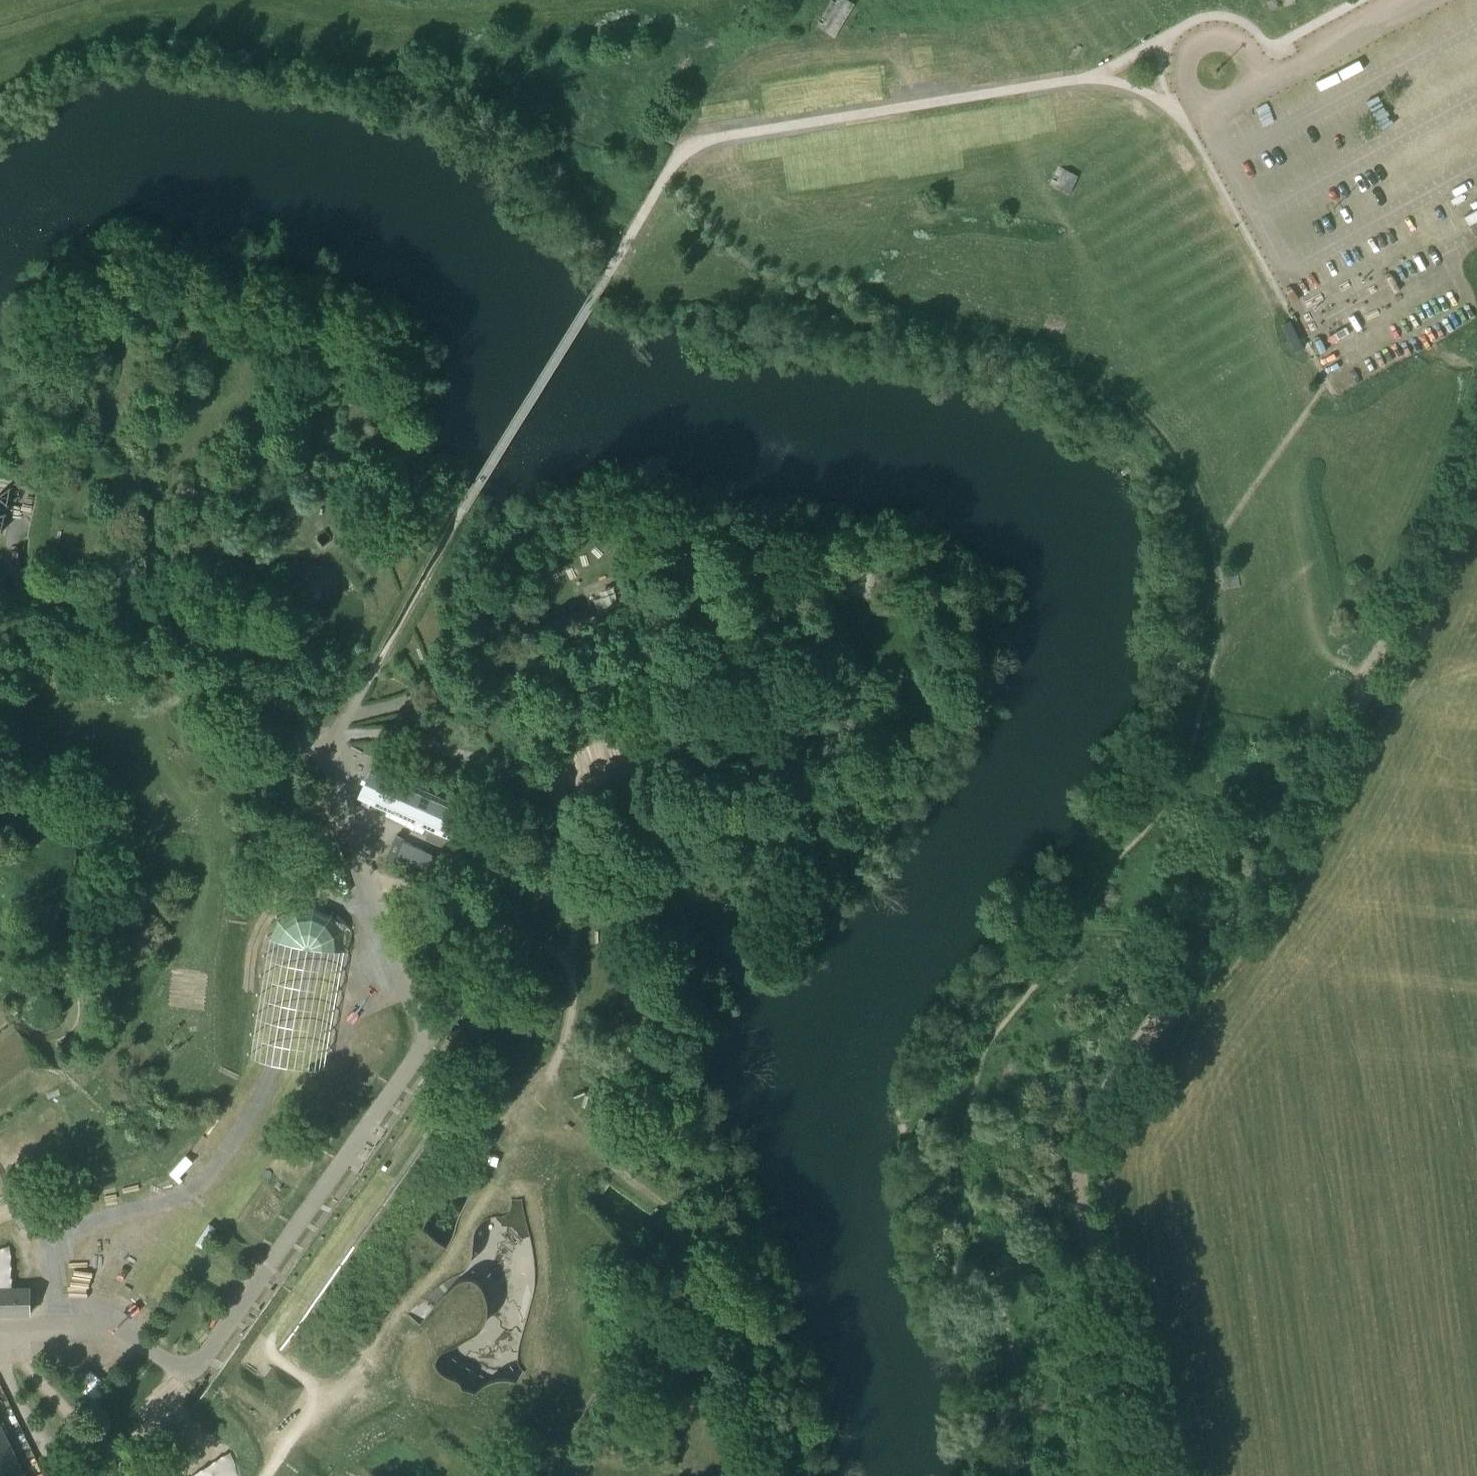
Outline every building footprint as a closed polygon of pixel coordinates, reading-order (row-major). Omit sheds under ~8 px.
[(824,29),(840,35),(852,0),(835,0),(824,29)] [(358,797),(478,851),(493,819),(372,765),(358,797)] [(670,1231),(698,1192),(635,1147),(618,1170),(573,1138),(582,1125),(498,1066),(490,1077),(451,1049),(213,1385),(235,1410),(245,1425),(317,1475),(335,1475),(338,1472),(345,1475),(380,1475),(272,1399),(395,1225),(410,1407),(449,1407),(485,1405),(523,1401),(558,1395),(541,1189),(508,1189),(466,1191),(440,1194),(416,1197),(484,1099),(670,1231)] [(31,1286),(0,1287),(0,1315),(31,1315),(31,1286)] [(0,1422),(0,1475),(27,1475),(0,1422)]
